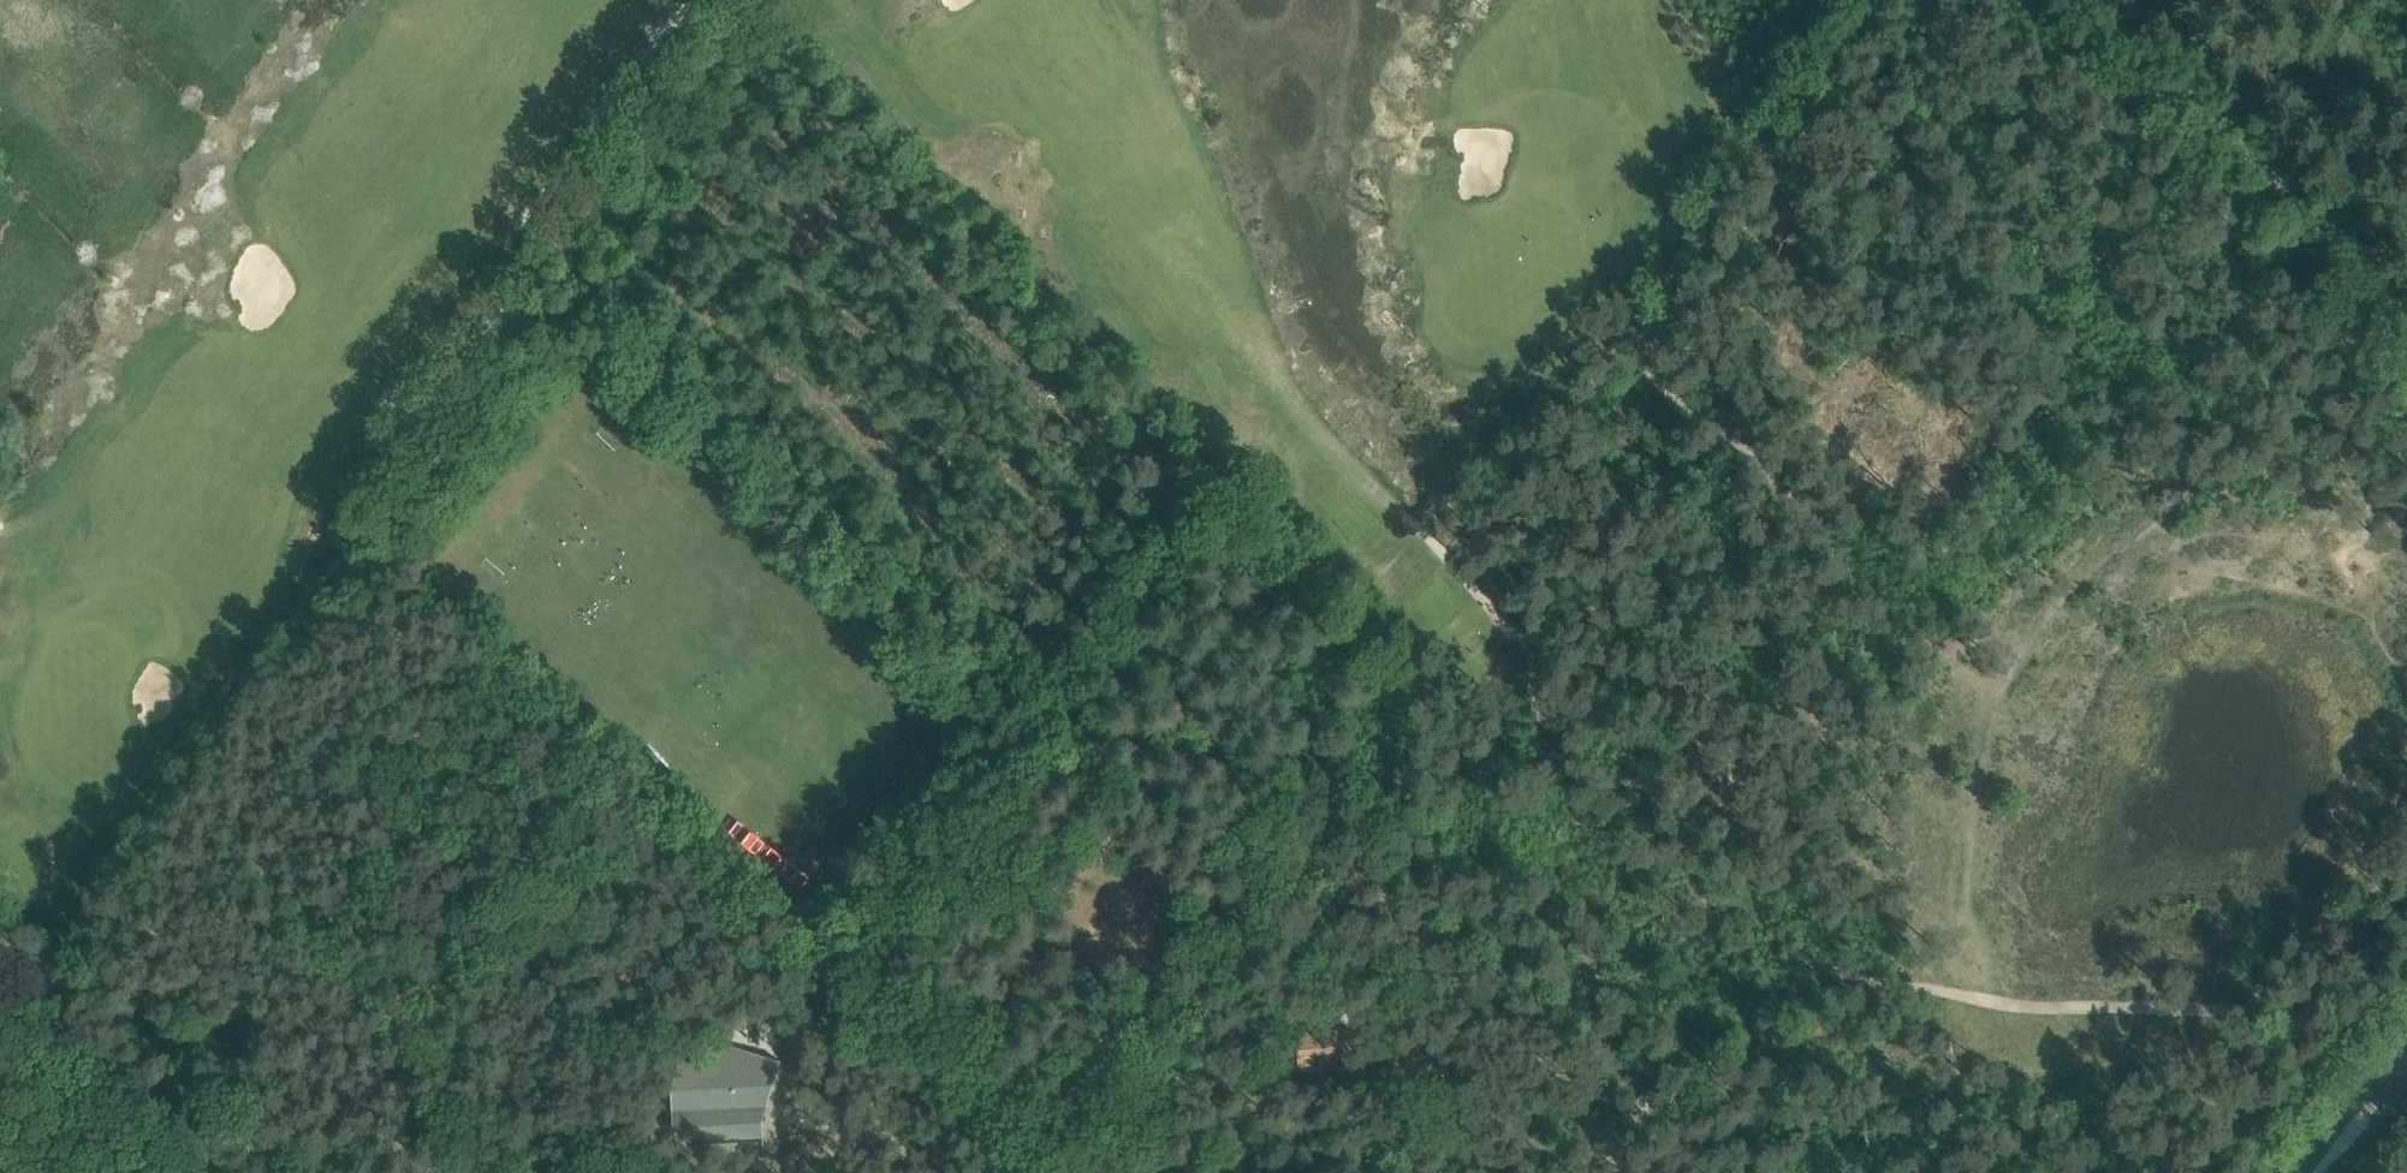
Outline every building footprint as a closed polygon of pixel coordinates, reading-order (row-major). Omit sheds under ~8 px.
[(1334,1029),(1295,1033),(1295,1034),(1298,1058),(1317,1056),(1318,1063),(1318,1068),(1338,1066),(1337,1054),(1334,1029)] [(762,1142),(763,1158),(764,1158),(762,1121),(761,1121),(761,1106),(767,1106),(781,1060),(730,1045),(683,1047),(670,1089),(672,1126),(689,1141),(690,1141),(762,1137),(762,1142)]
